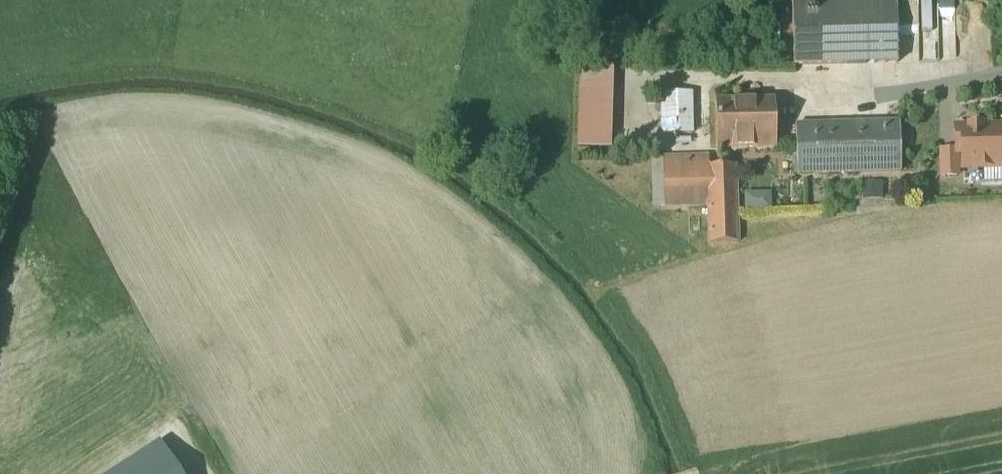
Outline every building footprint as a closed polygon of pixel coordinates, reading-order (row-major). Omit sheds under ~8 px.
[(793,65),(898,62),(896,0),(792,0),(793,65)] [(613,68),(580,67),(577,148),(610,149),(613,68)] [(691,93),(662,94),(663,135),(692,134),(691,93)] [(774,100),(715,101),(716,149),(776,147),(774,100)] [(900,122),(795,125),(797,174),(901,171),(900,122)] [(956,128),(957,151),(962,151),(963,167),(1001,166),(1001,127),(982,127),(982,125),(968,126),(968,128),(956,128)] [(709,157),(653,159),(655,207),(709,205),(710,244),(738,243),(736,165),(709,166),(709,157)] [(866,180),(866,197),(886,197),(886,181),(866,180)] [(748,209),(774,209),(774,192),(748,192),(748,209)]
